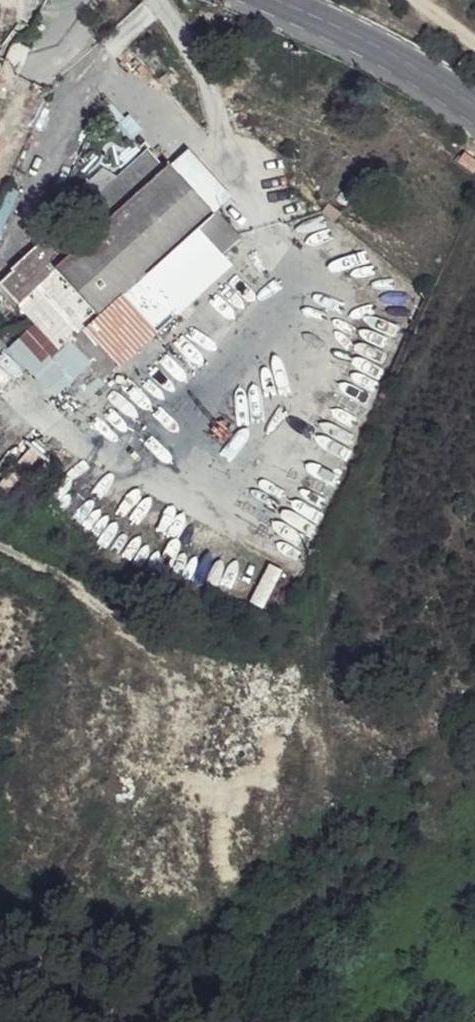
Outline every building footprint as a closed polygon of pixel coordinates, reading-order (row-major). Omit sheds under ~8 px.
[(199,150),(173,175),(217,219),(223,214),(241,196),(199,150)] [(150,155),(82,215),(101,239),(173,175),(150,155)] [(101,239),(64,272),(105,320),(203,234),(217,219),(173,175),(101,239)] [(217,219),(203,234),(228,258),(246,241),(223,214),(217,219)] [(105,320),(90,334),(114,361),(228,258),(203,234),(105,320)] [(64,272),(44,292),(85,338),(90,334),(105,320),(64,272)] [(44,292),(27,306),(72,351),(85,338),(44,292)]
